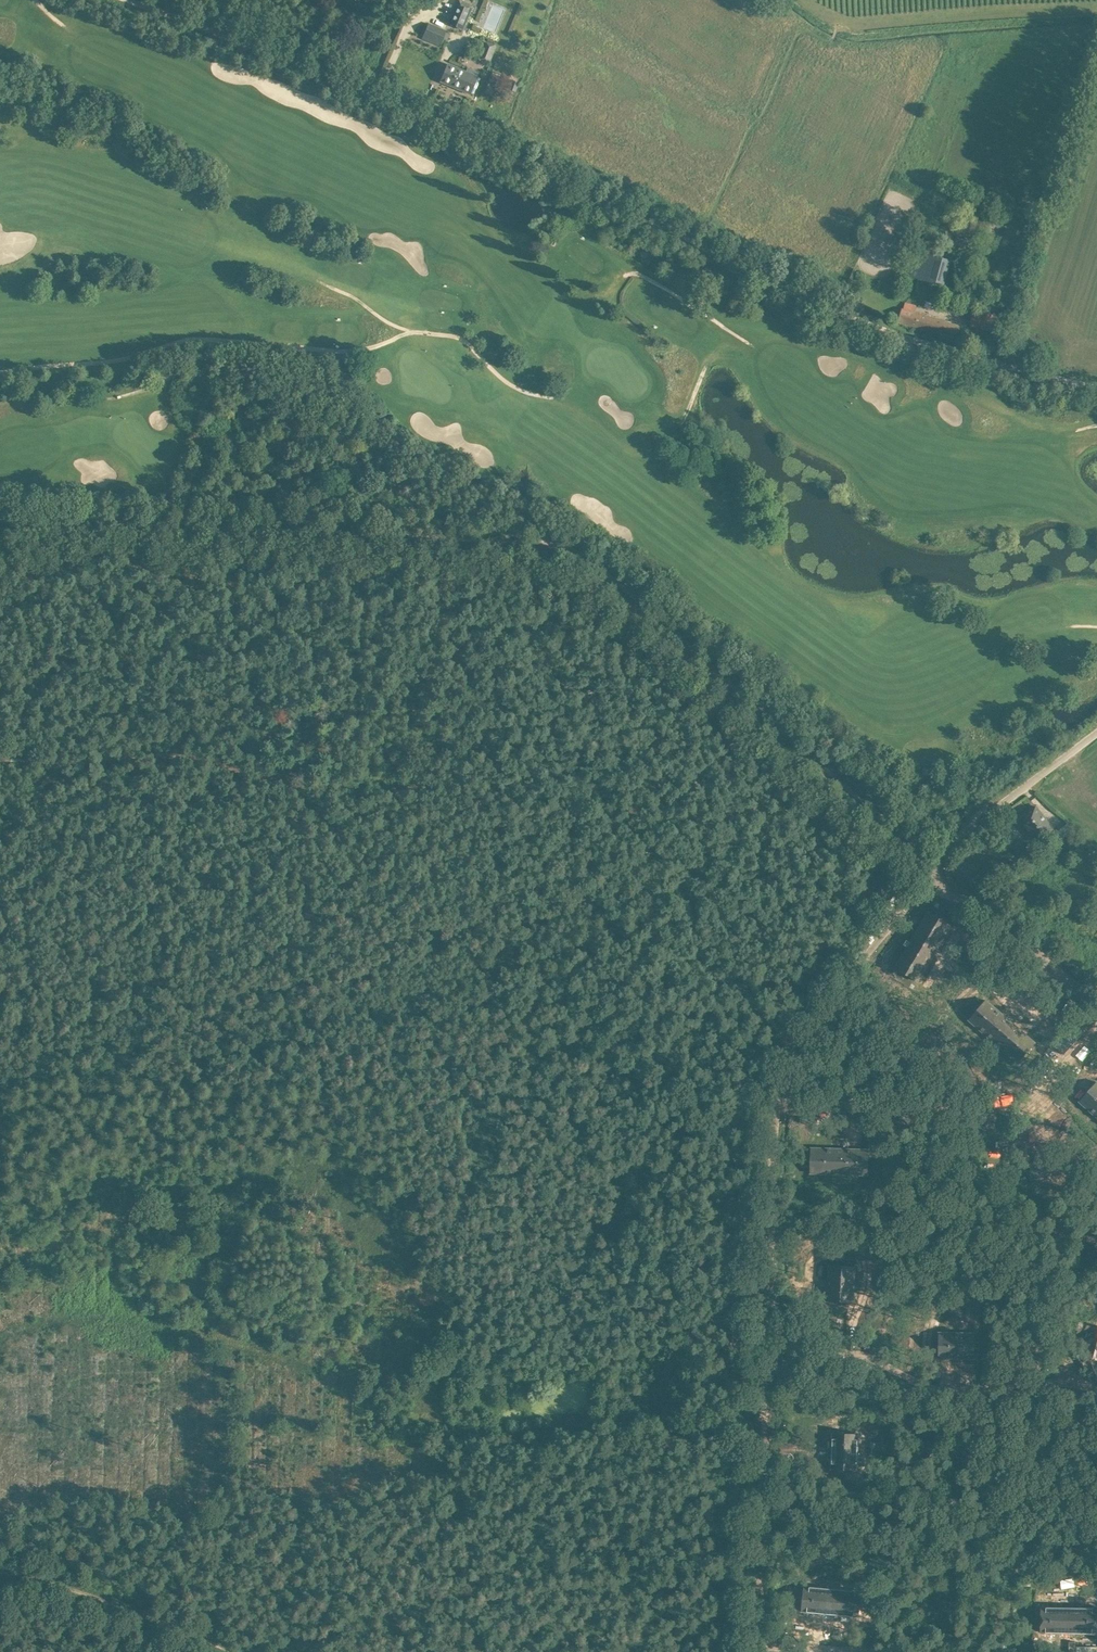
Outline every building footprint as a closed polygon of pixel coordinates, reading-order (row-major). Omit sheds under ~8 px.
[(463,29),(473,6),(460,0),(457,0),(448,23),(463,29)] [(422,39),(440,46),(446,31),(428,24),(422,39)] [(485,42),(480,58),(489,62),(495,46),(485,42)] [(448,64),(440,82),(470,94),(477,76),(448,64)] [(925,253),(918,279),(929,282),(936,256),(926,254),(925,253)] [(902,312),(899,322),(941,334),(942,333),(957,337),(960,326),(945,322),(945,320),(915,312),(904,309),(903,308),(902,312)] [(307,379),(315,382),(317,373),(309,371),(307,379)] [(332,429),(346,435),(349,429),(335,422),(332,429)] [(321,465),(328,468),(331,462),(325,459),(321,465)] [(1019,819),(1036,842),(1053,829),(1036,806),(1019,819)] [(1057,832),(1051,836),(1056,843),(1062,839),(1057,832)] [(1043,843),(1047,848),(1052,844),(1048,839),(1043,843)] [(1031,852),(1018,862),(1022,866),(1034,857),(1031,852)] [(895,968),(904,973),(917,981),(951,926),(928,912),(895,968)] [(1035,1043),(986,1000),(969,1020),(1018,1062),(1035,1043)] [(1096,1117),(1096,1082),(1079,1101),(1096,1117)] [(811,1148),(811,1158),(810,1173),(868,1175),(869,1149),(811,1148)] [(829,1264),(828,1302),(853,1303),(855,1265),(829,1264)] [(939,1333),(938,1359),(975,1359),(975,1333),(939,1333)] [(833,1431),(831,1468),(857,1469),(858,1432),(833,1431)] [(803,1586),(800,1612),(859,1617),(861,1592),(803,1586)] [(1039,1608),(1040,1634),(1096,1633),(1096,1607),(1039,1608)]
